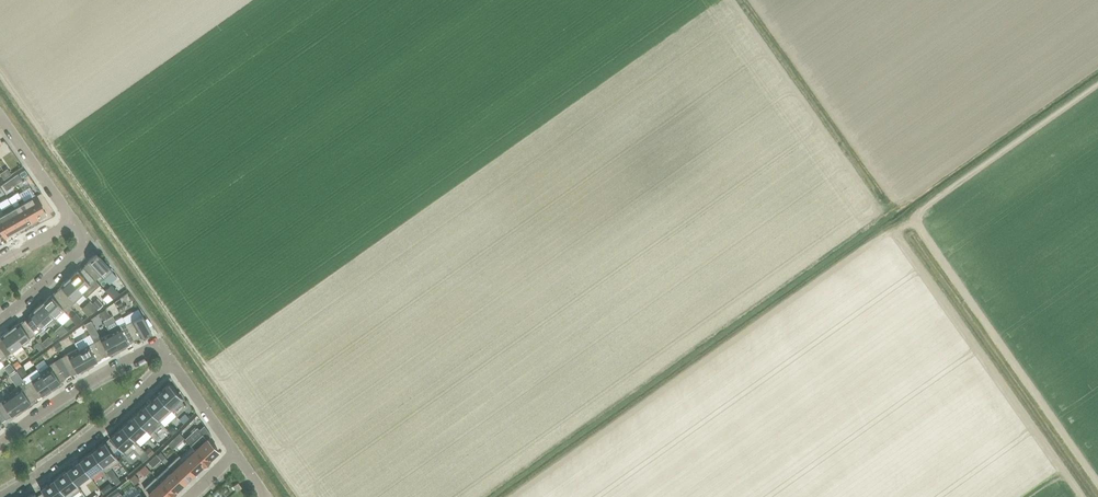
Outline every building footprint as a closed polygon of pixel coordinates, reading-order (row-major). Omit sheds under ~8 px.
[(18,174),(10,179),(14,184),(22,179),(18,174)] [(14,184),(10,179),(3,184),(7,190),(14,184)] [(35,196),(25,202),(35,220),(46,214),(35,196)] [(35,220),(25,202),(22,197),(17,200),(20,205),(14,208),(25,226),(35,220)] [(1,208),(4,214),(14,232),(25,226),(14,208),(11,203),(1,208)] [(0,216),(0,231),(4,238),(14,232),(4,214),(0,216)] [(112,271),(96,254),(87,262),(88,262),(83,267),(95,280),(100,275),(103,279),(112,271)] [(95,280),(83,267),(78,272),(77,271),(69,279),(83,294),(86,297),(100,285),(95,280)] [(83,294),(69,279),(61,286),(61,287),(56,292),(70,307),(83,294)] [(113,287),(107,293),(112,299),(119,294),(113,287)] [(70,307),(56,292),(51,296),(50,295),(42,303),(56,319),(65,311),(63,309),(68,305),(70,307)] [(98,300),(93,305),(96,309),(97,310),(103,305),(98,300)] [(87,317),(96,309),(93,305),(89,301),(80,309),(87,317)] [(36,334),(41,329),(54,317),(56,319),(42,303),(34,311),(34,312),(29,316),(25,320),(36,334)] [(124,322),(134,339),(140,336),(141,337),(151,331),(138,308),(122,317),(125,322),(124,322)] [(99,313),(103,320),(109,317),(105,309),(99,313)] [(70,318),(76,325),(82,321),(75,313),(70,318)] [(36,334),(25,320),(19,324),(19,323),(10,330),(21,345),(36,334)] [(84,324),(90,334),(96,330),(91,321),(84,324)] [(109,331),(119,349),(129,344),(128,343),(134,339),(124,322),(109,331)] [(10,330),(0,337),(1,338),(0,339),(0,348),(6,356),(21,345),(10,330)] [(94,342),(102,357),(108,354),(109,355),(119,349),(109,331),(108,331),(109,333),(94,342)] [(77,348),(87,367),(97,361),(96,360),(102,357),(94,342),(90,334),(74,343),(77,348)] [(42,342),(45,347),(47,345),(53,341),(52,341),(52,340),(51,339),(50,338),(49,336),(42,342)] [(35,346),(39,351),(45,347),(41,342),(35,346)] [(63,348),(58,342),(53,345),(58,352),(63,348)] [(61,357),(70,375),(77,371),(77,372),(87,367),(77,348),(61,357)] [(54,361),(48,366),(43,360),(35,365),(39,372),(51,389),(61,383),(60,382),(66,378),(70,375),(61,357),(54,361)] [(21,366),(17,360),(12,364),(16,369),(21,366)] [(15,370),(10,363),(3,367),(9,375),(15,370)] [(22,366),(16,370),(21,376),(26,373),(22,366)] [(24,382),(36,399),(41,395),(42,396),(51,389),(39,372),(40,374),(26,384),(25,382),(24,382)] [(9,392),(21,410),(31,403),(30,402),(36,399),(24,382),(9,392)] [(157,394),(156,394),(171,411),(183,400),(175,391),(176,390),(171,385),(170,386),(168,383),(168,384),(157,394)] [(1,423),(5,420),(11,415),(12,416),(21,410),(9,392),(9,393),(10,395),(0,402),(0,421),(1,423)] [(145,405),(160,421),(171,411),(156,394),(156,395),(145,405)] [(133,415),(133,416),(146,430),(150,434),(161,423),(160,421),(145,405),(144,405),(145,406),(134,416),(133,415)] [(49,424),(58,419),(54,411),(44,416),(49,424)] [(179,419),(183,424),(184,423),(189,418),(185,413),(179,419)] [(122,426),(121,426),(134,440),(134,439),(145,429),(145,430),(146,430),(133,416),(122,426)] [(110,437),(109,437),(126,455),(132,462),(139,456),(144,451),(134,440),(121,426),(121,427),(111,437),(110,437)] [(174,438),(173,439),(174,439),(177,443),(178,443),(184,438),(179,433),(174,438)] [(210,460),(210,459),(218,451),(217,449),(212,444),(202,434),(190,445),(207,463),(210,460)] [(35,435),(19,446),(26,456),(42,444),(35,435)] [(91,451),(104,469),(106,471),(119,461),(104,441),(103,442),(104,442),(92,451),(91,451)] [(195,473),(203,466),(207,463),(190,445),(191,447),(181,457),(179,455),(195,473)] [(145,451),(144,451),(149,456),(150,456),(154,452),(149,447),(145,451)] [(79,460),(78,460),(89,475),(91,478),(104,469),(91,451),(91,452),(79,461),(79,460)] [(144,451),(139,456),(144,461),(149,456),(144,451)] [(160,451),(156,455),(161,460),(165,456),(160,451)] [(152,467),(161,460),(156,455),(148,462),(152,467)] [(183,484),(195,473),(179,455),(167,466),(183,484)] [(66,469),(66,470),(76,484),(77,484),(89,475),(78,460),(78,461),(66,470),(66,469)] [(150,472),(144,466),(139,471),(144,477),(150,472)] [(172,495),(176,492),(175,491),(183,484),(167,466),(168,468),(158,479),(156,477),(155,477),(172,495)] [(53,479),(66,496),(70,496),(80,490),(76,484),(66,470),(65,470),(66,470),(54,479),(53,479)] [(115,474),(110,477),(116,485),(119,482),(120,481),(115,474)] [(139,480),(134,474),(129,479),(134,484),(139,480)] [(152,496),(170,496),(172,495),(155,477),(144,488),(152,496)] [(40,488),(46,496),(66,496),(53,479),(53,480),(41,488),(40,488)] [(232,486),(236,491),(242,488),(238,482),(232,486)] [(107,495),(107,496),(108,496),(117,496),(122,494),(117,488),(107,495)]
